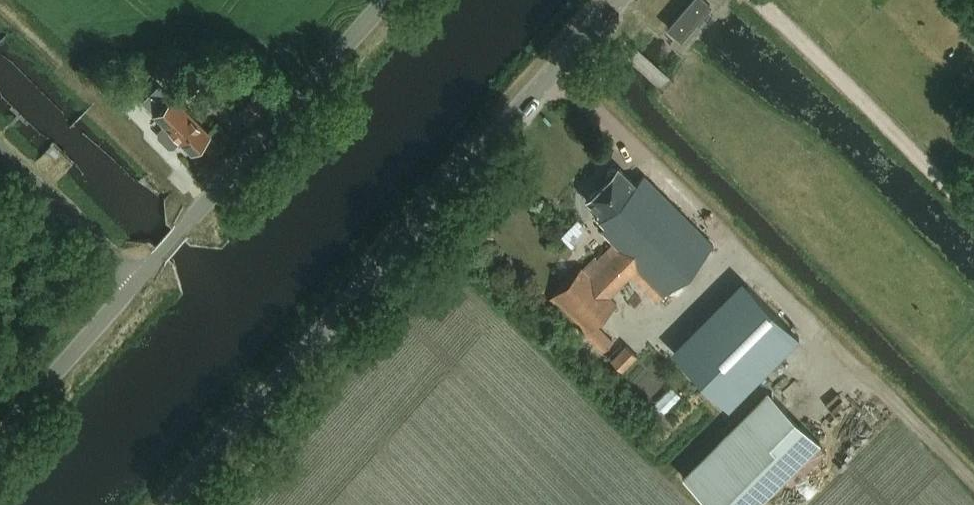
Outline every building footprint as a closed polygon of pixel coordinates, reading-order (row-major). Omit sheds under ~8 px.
[(710,4),(706,0),(693,0),(669,27),(680,36),(710,4)] [(188,95),(196,87),(177,67),(168,75),(188,95)] [(174,96),(155,114),(165,124),(160,130),(160,135),(168,142),(175,135),(193,153),(212,134),(174,96)] [(665,294),(714,245),(643,174),(635,183),(618,166),(587,198),(600,210),(595,214),(605,224),(601,228),(614,242),(598,259),(595,257),(583,269),(581,267),(550,298),(603,351),(613,341),(595,323),(617,302),(610,295),(638,267),(665,294)] [(667,346),(727,404),(798,332),(739,274),(667,346)] [(546,297),(537,288),(526,300),(535,308),(546,297)] [(612,359),(622,369),(637,354),(627,344),(612,359)] [(667,411),(682,392),(671,384),(656,402),(667,411)] [(682,475),(712,504),(756,504),(820,441),(768,389),(682,475)]
